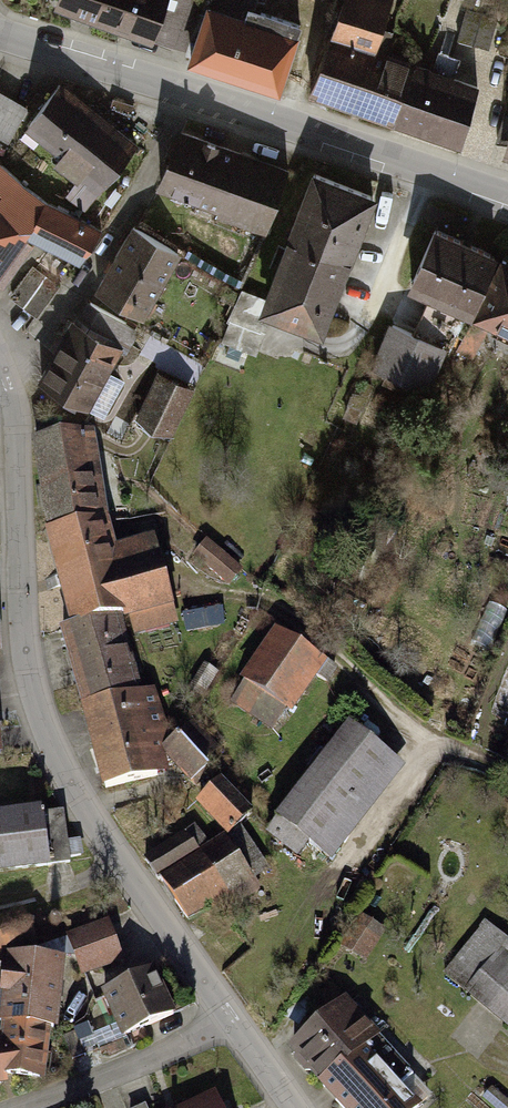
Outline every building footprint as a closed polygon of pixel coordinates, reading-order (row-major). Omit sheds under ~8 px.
[(53,6),(152,40),(166,0),(55,0),(53,6)] [(159,40),(187,49),(203,0),(172,0),(159,40)] [(288,3),(332,17),(337,0),(289,0),(288,3)] [(336,36),(372,46),(385,0),(346,0),(336,36)] [(492,46),(500,14),(469,6),(461,38),(492,46)] [(293,36),(209,9),(193,60),(276,87),(293,36)] [(410,66),(329,41),(311,100),(392,124),(410,66)] [(481,92),(416,70),(397,124),(463,146),(481,92)] [(134,148),(61,92),(25,138),(81,180),(69,195),(87,209),(134,148)] [(7,144),(27,111),(0,96),(0,140),(7,144)] [(286,174),(188,141),(168,199),(266,232),(286,174)] [(1,172),(0,174),(0,273),(25,240),(75,264),(97,233),(46,210),(1,172)] [(371,200),(310,178),(260,315),(322,337),(371,200)] [(491,260),(431,236),(408,292),(468,316),(491,260)] [(180,261),(139,237),(105,297),(147,321),(180,261)] [(507,336),(507,268),(498,264),(472,318),(507,336)] [(429,307),(419,332),(449,344),(459,318),(429,307)] [(136,336),(92,313),(81,335),(125,357),(136,336)] [(443,348),(391,329),(375,372),(427,391),(443,348)] [(115,357),(68,334),(41,388),(88,411),(115,357)] [(192,392),(160,381),(142,428),(174,440),(192,392)] [(93,437),(30,448),(46,538),(97,528),(109,526),(93,437)] [(97,528),(46,538),(66,631),(119,620),(159,611),(150,569),(108,578),(97,528)] [(231,588),(247,571),(210,538),(195,554),(231,588)] [(119,620),(66,631),(61,633),(80,712),(139,698),(119,620)] [(337,673),(278,631),(239,684),(244,688),(231,706),(270,734),(283,716),(289,720),(318,680),(327,687),(337,673)] [(139,698),(80,712),(100,791),(176,773),(170,745),(157,693),(139,698)] [(190,723),(170,745),(176,773),(188,783),(219,750),(190,723)] [(349,726),(277,818),(333,861),(405,769),(349,726)] [(221,783),(199,803),(227,834),(249,814),(221,783)] [(72,869),(64,810),(0,818),(0,878),(72,869)] [(184,835),(152,857),(164,876),(197,854),(184,835)] [(224,839),(166,880),(194,918),(251,878),(224,839)] [(362,917),(340,949),(362,963),(384,931),(362,917)] [(0,925),(0,958),(23,949),(12,920),(0,925)] [(108,924),(70,939),(85,978),(123,963),(108,924)] [(490,931),(450,977),(507,1027),(507,947),(490,931)] [(9,962),(10,970),(0,970),(0,1092),(47,1086),(62,965),(9,962)] [(154,973),(101,997),(121,1041),(174,1017),(154,973)] [(291,1048),(348,1107),(406,1107),(409,1106),(363,1058),(381,1041),(342,1000),(291,1048)] [(192,1107),(222,1107),(217,1097),(192,1107)]
